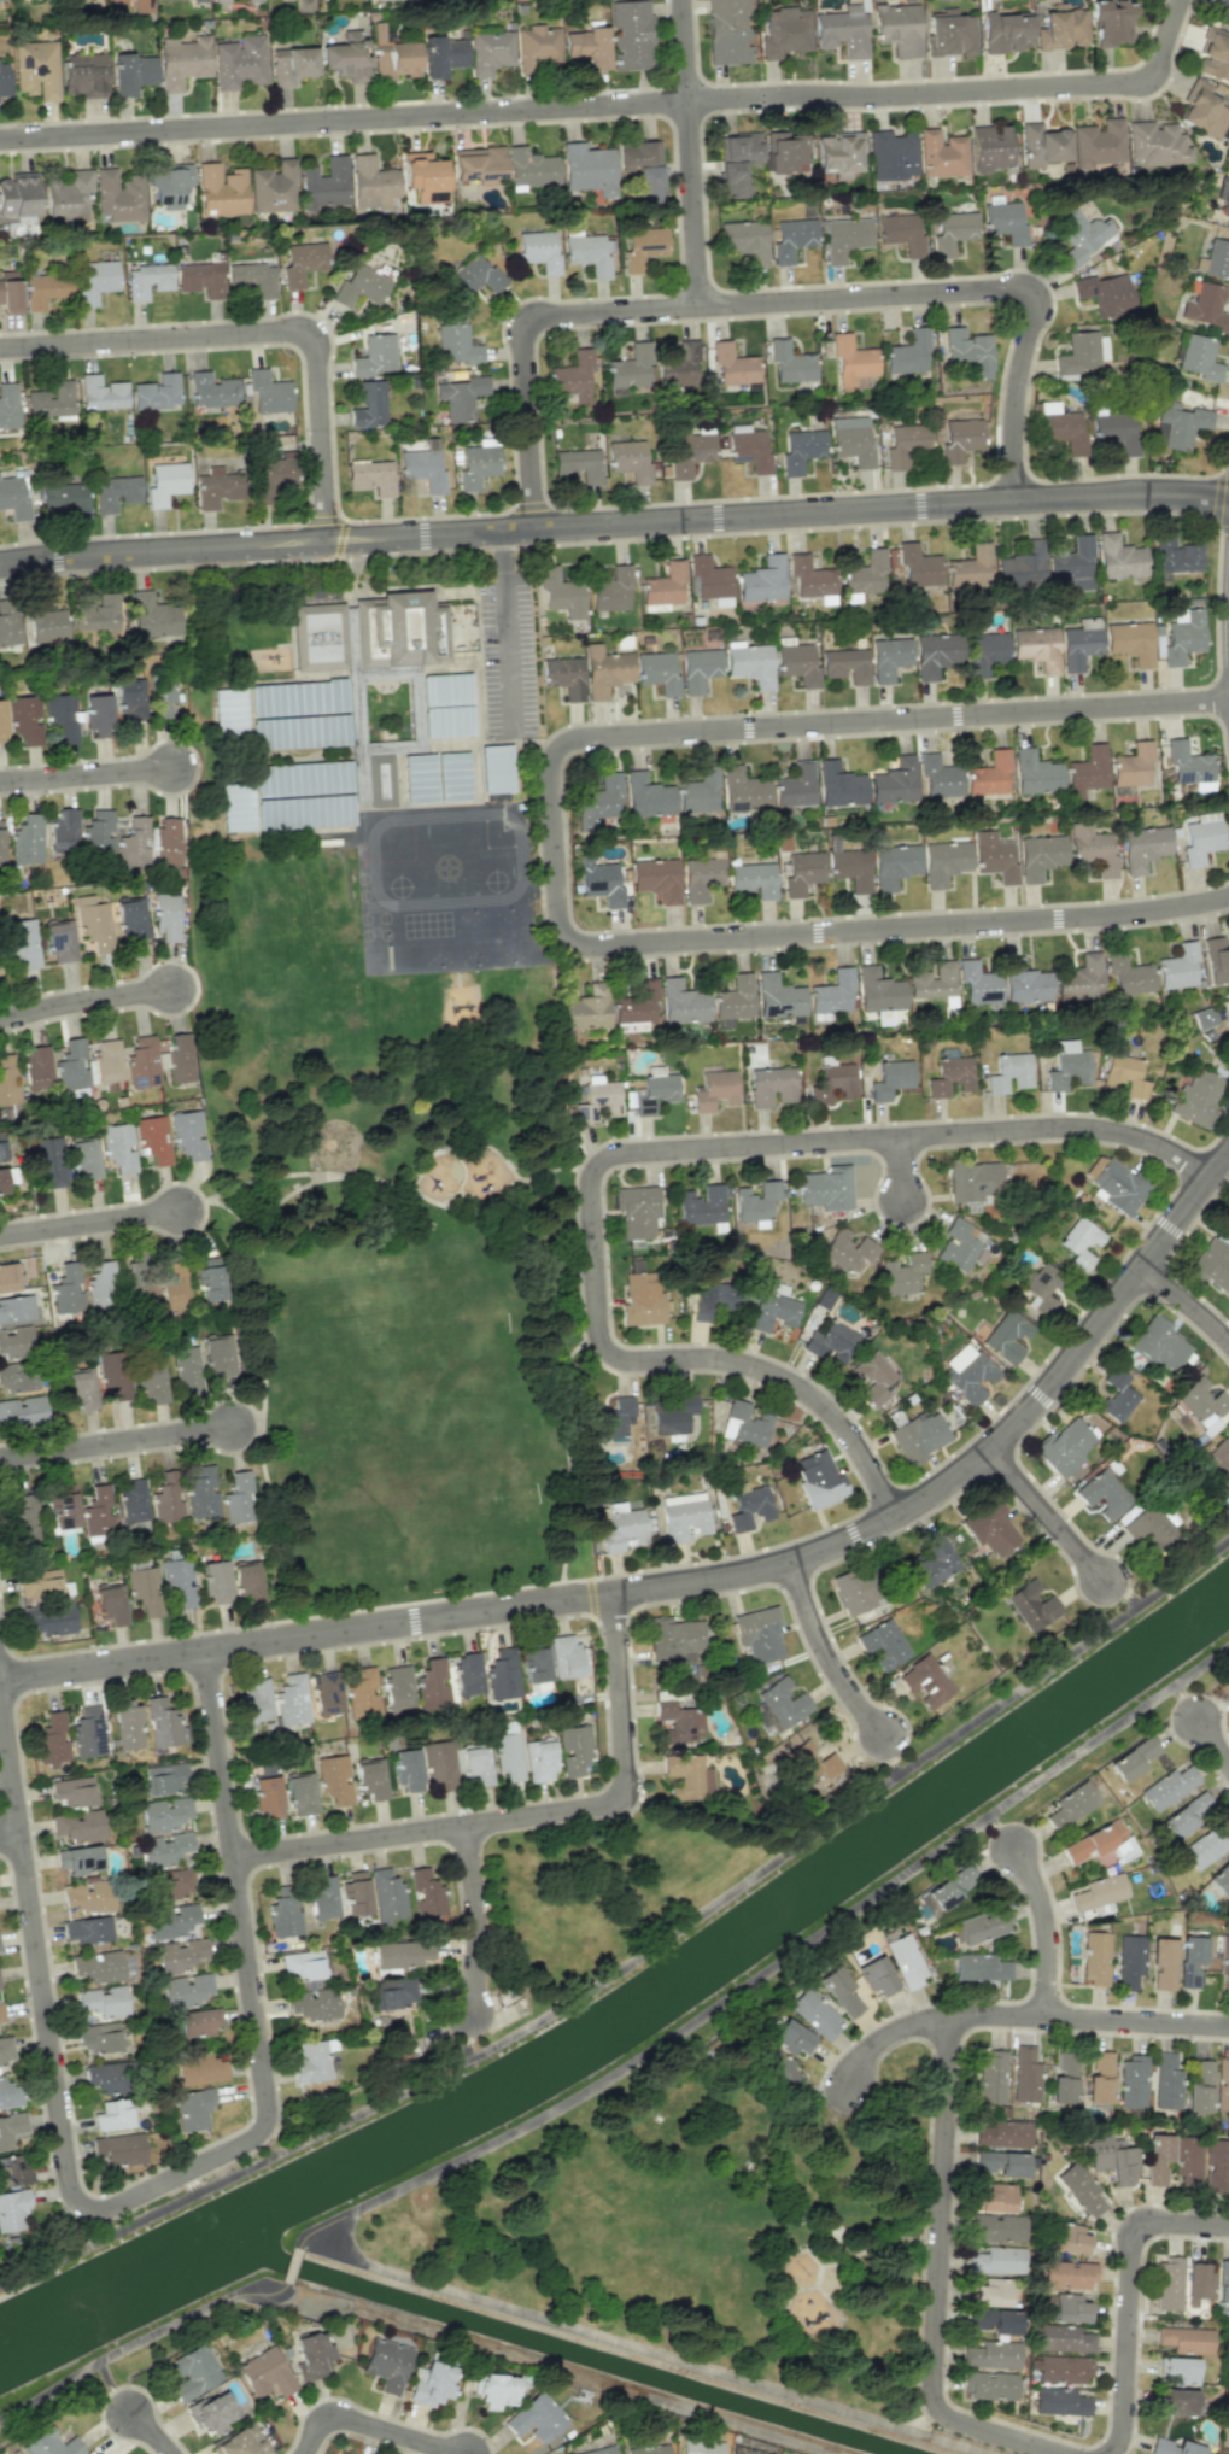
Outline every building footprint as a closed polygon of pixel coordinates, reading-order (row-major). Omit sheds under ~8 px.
[(129,5),(130,13),(151,12),(150,0),(108,0),(108,6),(129,5)] [(611,1),(612,28),(615,28),(615,48),(616,48),(617,70),(652,69),(650,0),(611,1)] [(708,65),(751,63),(750,43),(749,43),(748,0),(707,0),(708,65)] [(1113,47),(1113,39),(1129,39),(1128,25),(1134,24),(1134,6),(1124,7),(1124,0),(1109,0),(1109,2),(1092,2),(1093,47),(1113,47)] [(1213,16),(1228,19),(1228,0),(1217,0),(1213,16)] [(920,57),(918,3),(872,5),(873,43),(891,43),(891,59),(920,57)] [(1036,49),(1086,47),(1085,8),(1064,9),(1064,3),(1051,3),(1051,11),(1042,11),(1042,27),(1035,27),(1036,49)] [(815,49),(840,48),(841,59),(866,59),(864,13),(859,14),(858,4),(842,5),(842,13),(814,13),(815,49)] [(809,8),(764,9),(765,36),(760,37),(760,60),(780,60),(780,52),(810,51),(809,8)] [(974,55),(973,16),(954,16),(954,8),(940,8),(940,15),(927,16),(927,56),(974,55)] [(1031,51),(1029,13),(982,14),(983,52),(1031,51)] [(516,27),(517,74),(538,73),(538,65),(559,64),(558,26),(516,27)] [(606,28),(564,30),(565,58),(588,57),(588,70),(608,69),(606,28)] [(1228,83),(1228,36),(1205,29),(1198,54),(1199,55),(1194,73),(1228,83)] [(320,45),(320,69),(333,69),(333,76),(347,76),(347,84),(368,83),(366,38),(359,38),(358,30),(341,30),(342,45),(320,45)] [(417,42),(383,43),(382,32),(372,32),(374,78),(418,76),(417,42)] [(512,32),(469,33),(471,77),(490,76),(490,66),(513,66),(512,32)] [(215,91),(239,90),(239,85),(265,84),(263,34),(236,35),(236,42),(213,43),(215,91)] [(210,76),(209,35),(191,35),(192,43),(175,43),(174,38),(158,38),(160,93),(180,93),(180,77),(210,76)] [(465,37),(422,38),(424,80),(444,79),(444,68),(466,67),(465,37)] [(57,101),(55,41),(13,42),(15,95),(37,95),(37,101),(57,101)] [(270,49),(271,87),(292,86),(291,77),(316,76),(315,48),(270,49)] [(62,94),(81,94),(81,98),(107,98),(106,54),(61,54),(62,94)] [(154,54),(111,56),(113,97),(134,96),(133,85),(155,84),(154,54)] [(1221,89),(1193,76),(1182,101),(1184,103),(1176,121),(1217,139),(1228,112),(1228,111),(1214,105),(1221,89)] [(1124,162),(1122,117),(1101,118),(1101,127),(1073,128),(1074,169),(1091,168),(1091,163),(1124,162)] [(1127,122),(1128,159),(1138,159),(1138,165),(1190,164),(1190,146),(1183,147),(1182,133),(1175,133),(1174,123),(1155,124),(1155,121),(1127,122)] [(1042,161),(1069,160),(1067,130),(1040,131),(1040,122),(1020,123),(1022,169),(1042,168),(1042,161)] [(1011,166),(1009,125),(993,126),(970,127),(972,174),(989,173),(989,167),(1011,166)] [(966,175),(965,136),(939,137),(939,128),(918,129),(920,176),(966,175)] [(914,134),(890,135),(889,130),(868,131),(869,179),(915,178),(914,134)] [(720,198),(744,198),(744,163),(761,163),(760,134),(719,134),(720,198)] [(816,135),(817,173),(859,172),(858,151),(863,151),(863,134),(816,135)] [(766,137),(767,173),(793,172),(793,164),(804,164),(804,136),(766,137)] [(562,142),(563,190),(598,189),(598,198),(615,197),(613,148),(584,149),(584,142),(562,142)] [(662,203),(662,165),(653,166),(653,142),(617,142),(618,169),(636,169),(636,203),(662,203)] [(558,155),(526,156),(526,145),(507,146),(509,191),(522,191),(522,186),(558,185),(558,155)] [(452,149),(453,180),(477,180),(477,185),(494,185),(494,178),(503,178),(503,147),(452,149)] [(402,153),(402,188),(413,187),(413,203),(444,202),(443,159),(428,160),(428,152),(402,153)] [(351,154),(353,209),(387,208),(387,198),(397,198),(397,169),(373,169),(372,153),(351,154)] [(347,204),(346,155),(325,155),(326,176),(315,176),(314,167),(299,168),(301,211),(312,210),(312,205),(347,204)] [(249,170),(250,212),(294,211),(292,158),(277,158),(277,169),(249,170)] [(199,216),(246,214),(244,170),(218,171),(218,162),(197,163),(199,216)] [(191,187),(190,167),(147,168),(148,188),(152,188),(153,208),(182,207),(181,187),(191,187)] [(97,221),(144,219),(142,176),(117,177),(116,168),(95,169),(97,221)] [(91,192),(91,170),(62,171),(63,175),(44,176),(45,222),(87,222),(87,192),(91,192)] [(18,222),(17,216),(36,215),(35,172),(11,173),(11,179),(0,179),(0,223),(18,222)] [(1228,220),(1228,183),(1221,218),(1228,220)] [(1116,233),(1102,215),(1088,225),(1071,201),(1050,217),(1071,245),(1057,256),(1067,270),(1116,233)] [(984,233),(1006,233),(1007,247),(1026,246),(1025,223),(1020,223),(1019,202),(983,204),(984,233)] [(977,239),(976,213),(935,214),(936,235),(931,235),(932,256),(953,255),(952,240),(977,239)] [(877,216),(878,243),(904,242),(904,258),(924,258),(923,234),(918,234),(917,214),(877,216)] [(815,219),(774,221),(775,242),(771,242),(772,265),(792,265),(792,247),(816,246),(815,219)] [(870,219),(824,220),(825,266),(844,266),(844,248),(870,247),(870,219)] [(767,267),(764,220),(718,223),(721,254),(749,252),(750,268),(767,267)] [(666,228),(624,230),(625,274),(643,273),(642,256),(667,255),(666,228)] [(565,264),(590,263),(590,280),(609,279),(608,250),(609,250),(608,235),(580,236),(580,229),(563,229),(565,264)] [(517,232),(518,262),(541,261),(541,276),(560,275),(560,253),(554,253),(553,231),(517,232)] [(1210,238),(1203,273),(1228,279),(1228,241),(1210,238)] [(285,289),(303,289),(302,271),(326,270),(325,242),(283,244),(285,289)] [(505,283),(475,250),(444,279),(462,299),(482,281),(493,294),(505,283)] [(117,291),(116,261),(77,262),(78,307),(96,306),(96,292),(117,291)] [(176,265),(177,291),(204,290),(204,299),(223,299),(223,263),(176,265)] [(228,285),(254,284),(255,298),(275,298),(273,263),(227,265),(228,285)] [(390,279),(353,264),(344,285),(333,281),(326,299),(349,309),(355,296),(379,305),(390,279)] [(172,290),(172,265),(126,267),(127,302),(148,301),(148,291),(172,290)] [(1097,320),(1134,312),(1126,273),(1094,279),(1093,276),(1071,280),(1075,299),(1092,296),(1097,320)] [(0,280),(0,306),(0,314),(19,313),(18,280),(0,280)] [(1223,286),(1197,281),(1193,304),(1182,302),(1178,323),(1228,333),(1228,314),(1218,312),(1223,286)] [(437,325),(438,365),(482,363),(482,344),(467,345),(466,317),(451,317),(451,324),(437,325)] [(885,373),(925,371),(925,350),(929,350),(928,327),(908,327),(909,345),(884,346),(885,373)] [(944,327),(945,364),(973,362),(973,379),(991,379),(990,335),(963,336),(963,327),(944,327)] [(1067,334),(1068,355),(1054,356),(1055,379),(1075,378),(1074,369),(1099,368),(1098,360),(1106,360),(1105,332),(1067,334)] [(853,377),(877,376),(876,348),(850,349),(850,333),(831,333),(832,359),(837,358),(838,387),(853,387),(853,377)] [(1219,383),(1224,365),(1210,361),(1215,340),(1186,333),(1176,373),(1219,383)] [(350,358),(351,377),(372,377),(372,372),(395,371),(393,334),(363,335),(364,357),(350,358)] [(789,354),(788,338),(769,339),(770,362),(775,362),(776,382),(815,381),(815,353),(789,354)] [(712,341),(713,364),(716,364),(717,385),(758,383),(757,356),(731,357),(731,340),(712,341)] [(647,387),(647,364),(650,364),(650,341),(630,342),(631,360),(606,361),(607,388),(647,387)] [(695,384),(694,363),(698,363),(698,341),(678,341),(678,356),(657,356),(658,385),(695,384)] [(591,348),(572,349),(572,366),(549,367),(550,393),(563,392),(563,403),(589,402),(588,371),(592,371),(591,348)] [(290,381),(267,382),(267,368),(247,368),(248,389),(253,389),(254,412),(290,411),(290,381)] [(236,379),(209,380),(209,370),(190,371),(191,406),(237,404),(236,379)] [(132,384),(132,409),(178,407),(177,372),(158,372),(158,383),(132,384)] [(80,374),(81,410),(127,408),(126,383),(99,383),(99,373),(80,374)] [(487,395),(486,376),(464,377),(464,382),(434,383),(435,399),(445,399),(446,422),(472,422),(471,395),(487,395)] [(73,418),(71,379),(50,380),(51,390),(26,391),(27,420),(73,418)] [(384,381),(360,381),(361,408),(350,408),(350,427),(386,426),(384,381)] [(16,382),(0,383),(0,429),(17,429),(16,382)] [(1211,412),(1178,407),(1178,406),(1159,403),(1153,445),(1188,450),(1192,427),(1208,430),(1211,412)] [(1092,441),(1118,440),(1119,457),(1135,457),(1133,413),(1091,414),(1092,441)] [(831,456),(854,456),(855,469),(873,468),(873,438),(868,438),(867,417),(830,418),(831,456)] [(960,464),(960,450),(981,449),(980,419),(944,420),(944,442),(939,442),(939,465),(960,464)] [(886,425),(888,470),(906,470),(905,451),(929,450),(928,424),(886,425)] [(824,430),(783,431),(784,476),(801,476),(800,458),(825,458),(824,430)] [(752,474),(770,474),(770,453),(765,453),(764,431),(728,432),(729,462),(751,462),(752,474)] [(714,461),(713,434),(669,436),(671,480),(690,480),(690,462),(714,461)] [(608,441),(609,473),(630,472),(630,486),(650,485),(649,462),(644,462),(643,440),(608,441)] [(459,446),(461,492),(478,491),(478,476),(499,475),(498,445),(459,446)] [(553,451),(554,476),(579,475),(579,486),(600,485),(599,449),(553,451)] [(400,451),(400,478),(426,478),(426,495),(445,494),(444,470),(439,470),(438,450),(400,451)] [(294,487),(294,453),(254,454),(255,495),(270,495),(270,487),(294,487)] [(393,497),(392,462),(346,463),(347,490),(374,489),(374,498),(393,497)] [(186,463),(150,464),(151,487),(146,487),(147,509),(167,509),(166,494),(187,493),(186,463)] [(243,499),(242,473),(221,474),(221,466),(207,466),(207,475),(196,475),(196,510),(217,510),(216,499),(243,499)] [(29,520),(24,475),(0,478),(0,509),(9,508),(11,522),(29,520)] [(94,478),(96,514),(117,514),(116,503),(141,502),(140,476),(94,478)] [(88,519),(87,483),(40,485),(41,511),(67,510),(67,520),(88,519)] [(1098,578),(1146,577),(1145,546),(1117,547),(1116,532),(1097,532),(1098,578)] [(1049,591),(1091,590),(1089,534),(1071,535),(1072,553),(1048,554),(1049,591)] [(1201,571),(1200,543),(1174,544),(1174,536),(1154,536),(1155,582),(1168,582),(1168,572),(1201,571)] [(996,557),(997,587),(1043,585),(1041,539),(1024,539),(1025,555),(996,557)] [(940,555),(917,555),(916,541),(897,542),(898,565),(902,565),(903,593),(941,591),(940,555)] [(969,542),(970,559),(945,560),(946,588),(988,586),(987,541),(969,542)] [(843,567),(843,603),(859,603),(859,593),(882,593),(881,570),(885,570),(885,549),(864,549),(864,566),(843,567)] [(738,570),(738,601),(784,599),(783,553),(763,553),(763,570),(738,570)] [(795,597),(835,595),(834,568),(808,570),(808,553),(788,553),(789,578),(794,578),(795,597)] [(731,567),(708,568),(708,554),(691,554),(693,598),(732,597),(731,567)] [(665,560),(665,577),(640,578),(642,604),(682,603),(681,583),(685,583),(684,559),(665,560)] [(591,611),(630,610),(629,564),(611,565),(612,579),(590,580),(591,611)] [(585,618),(583,581),(557,582),(556,565),(537,566),(538,589),(543,588),(544,609),(564,609),(565,619),(585,618)] [(178,604),(152,605),(151,590),(131,591),(133,638),(164,637),(164,643),(180,642),(178,604)] [(353,599),(357,671),(348,672),(351,719),(350,719),(351,744),(373,743),(374,754),(423,751),(418,664),(448,662),(445,603),(430,604),(429,590),(379,593),(379,598),(353,599)] [(118,629),(117,592),(97,593),(98,604),(71,605),(72,630),(118,629)] [(30,644),(68,638),(64,609),(42,612),(40,602),(25,604),(30,644)] [(1201,608),(1172,610),(1172,622),(1164,623),(1165,667),(1182,666),(1182,653),(1203,651),(1201,608)] [(15,613),(0,615),(0,646),(20,644),(15,613)] [(1106,655),(1133,654),(1133,669),(1152,668),(1151,622),(1105,624),(1106,655)] [(1010,630),(1012,661),(1039,660),(1039,675),(1058,674),(1056,628),(1010,630)] [(1061,629),(1062,672),(1082,672),(1081,655),(1101,655),(1101,628),(1061,629)] [(1007,663),(1006,633),(967,634),(968,674),(985,674),(985,664),(1007,663)] [(936,681),(936,665),(961,664),(960,634),(915,635),(916,682),(936,681)] [(891,666),(911,665),(910,638),(871,640),(873,684),(892,684),(891,666)] [(587,701),(607,700),(606,684),(633,683),(632,653),(600,654),(600,643),(585,643),(587,701)] [(776,645),(777,676),(799,675),(799,689),(819,688),(818,662),(812,662),(812,644),(776,645)] [(773,690),(771,645),(725,647),(726,678),(753,676),(754,691),(773,690)] [(721,677),(720,649),(681,651),(683,695),(702,694),(702,678),(721,677)] [(867,649),(821,650),(821,678),(847,678),(847,685),(868,685),(867,649)] [(636,654),(637,684),(660,683),(660,697),(679,696),(678,675),(673,675),(672,652),(636,654)] [(542,686),(563,686),(564,702),(583,701),(582,657),(541,659),(542,686)] [(250,684),(251,716),(347,713),(345,680),(250,684)] [(144,681),(116,681),(116,719),(144,719),(144,681)] [(174,701),(173,683),(154,684),(157,718),(169,717),(168,702),(174,701)] [(244,688),(213,689),(214,736),(245,735),(244,688)] [(44,726),(49,726),(50,742),(76,741),(76,721),(73,721),(72,694),(42,695),(44,726)] [(83,696),(85,731),(93,730),(93,738),(111,737),(109,694),(83,696)] [(10,701),(12,747),(41,746),(40,720),(39,720),(38,699),(10,701)] [(348,746),(347,715),(253,718),(254,749),(348,746)] [(1111,786),(1147,785),(1147,762),(1151,761),(1150,740),(1131,740),(1132,755),(1110,756),(1111,786)] [(1081,788),(1106,788),(1104,742),(1084,743),(1085,761),(1066,762),(1067,802),(1081,801),(1081,788)] [(481,793),(513,792),(511,745),(480,746),(481,793)] [(1032,747),(1013,748),(1015,793),(1061,791),(1060,761),(1033,762),(1032,747)] [(1005,794),(1004,772),(1008,772),(1008,749),(988,749),(989,767),(964,767),(965,795),(1005,794)] [(470,800),(468,752),(437,753),(439,801),(470,800)] [(961,796),(960,766),(937,767),(937,753),(918,753),(919,776),(923,776),(924,798),(961,796)] [(403,755),(405,803),(436,802),(434,754),(403,755)] [(870,802),(915,801),(913,754),(894,754),(894,771),(869,772),(870,802)] [(392,755),(366,756),(368,807),(393,806),(392,755)] [(865,803),(864,773),(837,774),(837,758),(817,759),(819,805),(865,803)] [(812,760),(792,761),(793,779),(773,779),(774,806),(814,805),(812,760)] [(350,762),(255,765),(256,796),(351,793),(350,762)] [(769,778),(741,779),(741,764),(722,764),(723,811),(770,809),(769,778)] [(677,782),(678,811),(714,810),(714,788),(718,788),(717,766),(698,766),(699,781),(677,782)] [(673,784),(645,785),(645,770),(626,770),(627,816),(674,814),(673,784)] [(600,791),(576,792),(578,831),(592,831),(592,817),(617,817),(616,795),(620,795),(620,772),(600,772),(600,791)] [(253,831),(252,783),(220,784),(221,832),(253,831)] [(353,826),(352,795),(257,799),(258,830),(353,826)] [(48,851),(77,850),(76,808),(58,809),(58,817),(47,817),(48,851)] [(112,809),(92,809),(92,821),(81,821),(81,856),(111,856),(112,809)] [(41,864),(41,814),(20,813),(20,826),(11,826),(11,863),(41,864)] [(116,866),(147,866),(147,817),(128,817),(128,837),(117,837),(116,866)] [(179,817),(160,817),(159,827),(153,827),(152,866),(178,867),(179,817)] [(1223,849),(1219,818),(1183,824),(1186,846),(1181,847),(1185,869),(1204,866),(1201,852),(1223,849)] [(1069,823),(1070,860),(1096,860),(1096,879),(1115,878),(1115,854),(1110,854),(1109,834),(1090,834),(1090,823),(1069,823)] [(1124,876),(1144,875),(1143,858),(1169,857),(1168,828),(1122,830),(1124,876)] [(1010,841),(995,842),(994,830),(973,831),(974,872),(997,871),(997,885),(1016,885),(1016,862),(1010,862),(1010,841)] [(1040,883),(1040,867),(1065,866),(1065,836),(1019,837),(1020,884),(1040,883)] [(969,842),(924,843),(925,890),(944,889),(944,873),(969,872),(969,842)] [(920,875),(918,845),(873,847),(874,893),(894,892),(894,876),(920,875)] [(850,893),(868,893),(868,850),(828,851),(828,878),(850,878),(850,893)] [(824,883),(823,852),(784,853),(785,898),(803,898),(803,883),(824,883)] [(616,864),(592,865),(591,854),(579,855),(581,896),(603,895),(603,908),(623,908),(622,885),(617,886),(616,864)] [(722,858),(683,859),(685,904),(705,904),(704,886),(723,885),(722,858)] [(632,860),(633,891),(660,890),(660,905),(679,904),(677,859),(632,860)] [(775,899),(773,863),(728,865),(729,892),(755,891),(756,900),(775,899)] [(178,942),(179,894),(154,894),(153,933),(160,933),(160,941),(178,942)] [(79,935),(89,934),(92,954),(112,951),(106,902),(91,904),(89,895),(74,897),(79,935)] [(114,899),(118,933),(126,933),(127,945),(148,943),(143,896),(114,899)] [(37,969),(36,919),(10,920),(11,969),(37,969)] [(50,964),(77,959),(71,920),(43,924),(50,964)] [(1223,949),(1221,936),(1202,938),(1208,983),(1228,980),(1228,948),(1223,949)] [(1155,959),(1158,989),(1195,985),(1192,962),(1196,961),(1194,940),(1176,942),(1178,956),(1155,959)] [(1154,991),(1150,963),(1126,966),(1124,950),(1104,952),(1110,996),(1154,991)] [(1056,999),(1101,997),(1099,952),(1079,953),(1080,969),(1055,970),(1056,999)] [(1022,956),(1003,956),(1004,1002),(1051,1001),(1050,971),(1022,971),(1022,956)] [(999,972),(977,973),(977,959),(957,960),(958,981),(963,981),(964,1003),(1000,1002),(999,972)] [(932,970),(907,972),(908,999),(954,997),(953,960),(932,961),(932,970)] [(857,965),(858,1011),(904,1010),(904,979),(877,980),(876,964),(857,965)] [(849,1011),(848,990),(852,990),(851,966),(832,967),(833,985),(808,986),(809,1013),(849,1011)] [(804,1016),(804,985),(776,986),(776,971),(757,971),(758,1017),(804,1016)] [(712,991),(713,1018),(753,1017),(751,972),(732,973),(732,991),(712,991)] [(661,977),(663,1024),(709,1022),(708,990),(681,991),(680,976),(661,977)] [(613,997),(614,1022),(653,1021),(652,1002),(656,1002),(656,978),(636,979),(636,996),(613,997)] [(588,997),(565,997),(567,1028),(609,1027),(607,981),(587,982),(588,997)] [(1197,1030),(1216,1024),(1210,1006),(1191,1013),(1197,1030)] [(645,1022),(616,1021),(616,1030),(645,1031),(645,1022)] [(194,1081),(189,1033),(169,1034),(171,1051),(154,1053),(153,1035),(133,1037),(134,1046),(126,1047),(129,1088),(159,1085),(158,1070),(167,1069),(169,1083),(194,1081)] [(57,1089),(94,1085),(93,1070),(84,1071),(80,1037),(62,1039),(64,1060),(54,1061),(57,1089)] [(1046,1091),(1065,1091),(1065,1080),(1089,1078),(1088,1050),(1075,1050),(1075,1040),(1053,1041),(1054,1070),(1045,1071),(1046,1091)] [(122,1080),(120,1041),(91,1042),(93,1082),(122,1080)] [(54,1086),(48,1045),(19,1050),(26,1090),(54,1086)] [(987,1095),(1009,1094),(1009,1088),(1030,1087),(1029,1053),(994,1055),(995,1075),(986,1075),(987,1095)] [(17,1105),(15,1054),(0,1055),(0,1105),(17,1105)] [(1144,1101),(1147,1082),(1137,1080),(1141,1059),(1107,1054),(1103,1079),(1125,1083),(1123,1097),(1144,1101)] [(928,1098),(948,1097),(948,1083),(958,1082),(958,1092),(971,1091),(970,1057),(936,1058),(937,1078),(927,1079),(928,1098)] [(868,1081),(869,1102),(888,1101),(888,1088),(912,1087),(911,1061),(877,1062),(877,1081),(868,1081)] [(853,1098),(853,1064),(819,1065),(820,1104),(837,1104),(836,1099),(853,1098)] [(749,1069),(751,1109),(773,1108),(773,1102),(795,1101),(794,1067),(749,1069)] [(1167,1112),(1205,1129),(1215,1109),(1211,1108),(1223,1080),(1196,1068),(1186,1090),(1179,1086),(1167,1112)] [(735,1071),(701,1072),(701,1086),(692,1086),(693,1113),(712,1112),(712,1099),(723,1099),(723,1106),(736,1106),(735,1071)] [(677,1100),(676,1074),(643,1076),(643,1088),(632,1088),(634,1116),(654,1115),(653,1101),(677,1100)] [(619,1116),(618,1082),(586,1083),(587,1107),(605,1106),(605,1116),(619,1116)] [(169,1113),(173,1151),(184,1150),(185,1161),(205,1159),(203,1135),(202,1135),(200,1111),(169,1113)] [(150,1166),(169,1165),(166,1116),(134,1118),(136,1147),(148,1146),(150,1166)] [(136,1172),(132,1147),(129,1122),(99,1126),(104,1163),(114,1162),(116,1175),(136,1172)] [(46,1188),(66,1186),(60,1136),(30,1140),(34,1179),(45,1178),(46,1188)] [(81,1181),(102,1178),(95,1137),(67,1142),(72,1175),(80,1173),(81,1181)] [(1127,1218),(1150,1186),(1107,1156),(1088,1182),(1104,1194),(1100,1199),(1127,1218)] [(1000,1161),(948,1163),(950,1202),(1002,1200),(1000,1161)] [(799,1205),(820,1204),(820,1210),(851,1209),(850,1165),(826,1166),(827,1172),(798,1173),(799,1205)] [(736,1220),(770,1220),(770,1199),(780,1199),(779,1180),(759,1180),(759,1195),(748,1196),(748,1187),(735,1188),(736,1220)] [(613,1188),(614,1210),(620,1210),(621,1239),(653,1238),(653,1217),(657,1217),(656,1186),(613,1188)] [(931,1258),(965,1274),(971,1261),(979,1265),(987,1248),(964,1237),(970,1224),(951,1215),(931,1258)] [(1073,1254),(1066,1264),(1082,1275),(1094,1257),(1083,1250),(1089,1242),(1097,1247),(1105,1235),(1076,1215),(1057,1243),(1073,1254)] [(860,1236),(853,1247),(846,1242),(851,1234),(837,1225),(818,1255),(847,1274),(858,1257),(868,1264),(879,1248),(860,1236)] [(1210,1236),(1187,1268),(1228,1299),(1228,1298),(1228,1250),(1210,1236)] [(916,1273),(925,1273),(924,1252),(904,1253),(904,1262),(880,1263),(882,1295),(917,1293),(916,1273)] [(126,1296),(149,1296),(150,1258),(127,1257),(126,1296)] [(198,1301),(223,1300),(221,1259),(202,1260),(203,1268),(196,1269),(198,1301)] [(109,1282),(115,1282),(114,1260),(90,1261),(91,1279),(86,1279),(87,1308),(110,1307),(109,1282)] [(82,1310),(78,1283),(80,1282),(78,1261),(57,1263),(59,1284),(50,1285),(53,1314),(82,1310)] [(159,1263),(160,1302),(187,1301),(186,1262),(159,1263)] [(17,1291),(15,1264),(0,1265),(0,1292),(17,1291)] [(664,1323),(663,1291),(656,1292),(655,1272),(624,1273),(625,1304),(621,1305),(622,1325),(664,1323)] [(801,1302),(784,1298),(787,1286),(775,1283),(776,1277),(762,1273),(748,1329),(767,1333),(770,1320),(795,1326),(801,1302)] [(693,1321),(713,1322),(713,1310),(737,1311),(738,1284),(694,1282),(693,1321)] [(34,1319),(31,1295),(0,1298),(0,1323),(34,1319)] [(1034,1327),(1005,1307),(979,1343),(1011,1366),(1023,1350),(1012,1342),(1018,1334),(1025,1339),(1034,1327)] [(858,1334),(828,1319),(820,1335),(810,1330),(801,1348),(818,1357),(823,1347),(833,1352),(830,1359),(841,1365),(858,1334)] [(2,1350),(3,1358),(32,1354),(29,1326),(0,1329),(0,1350),(2,1350)] [(236,1379),(234,1336),(205,1338),(207,1380),(236,1379)] [(998,1374),(966,1341),(943,1362),(950,1370),(942,1378),(971,1408),(985,1393),(975,1383),(982,1377),(989,1384),(998,1374)] [(176,1395),(200,1394),(198,1347),(174,1348),(176,1395)] [(888,1397),(880,1387),(895,1376),(874,1349),(843,1374),(872,1410),(888,1397)] [(101,1393),(111,1392),(112,1402),(131,1399),(124,1350),(95,1354),(101,1393)] [(7,1393),(35,1389),(30,1362),(0,1367),(0,1385),(6,1385),(7,1393)] [(148,1404),(166,1403),(165,1364),(136,1365),(138,1397),(148,1397),(148,1404)] [(1129,1378),(1112,1365),(1101,1381),(1109,1387),(1095,1407),(1118,1425),(1138,1397),(1123,1386),(1129,1378)] [(80,1412),(98,1408),(94,1388),(87,1389),(83,1370),(64,1374),(70,1406),(79,1404),(80,1412)] [(1209,1409),(1217,1418),(1228,1406),(1228,1401),(1219,1389),(1210,1398),(1203,1390),(1209,1385),(1199,1375),(1174,1398),(1195,1422),(1209,1409)] [(653,1402),(652,1432),(687,1433),(688,1414),(696,1415),(697,1394),(677,1393),(677,1403),(653,1402)] [(43,1396),(0,1400),(0,1427),(46,1422),(43,1396)] [(611,1436),(634,1436),(633,1396),(609,1397),(610,1411),(606,1411),(606,1422),(611,1422),(611,1436)] [(772,1415),(751,1410),(753,1404),(730,1399),(720,1437),(763,1449),(772,1415)] [(886,1430),(905,1469),(928,1458),(925,1452),(950,1440),(936,1411),(923,1418),(921,1413),(886,1430)] [(1060,1478),(1083,1457),(1080,1454),(1095,1440),(1073,1416),(1051,1437),(1048,1433),(1032,1448),(1060,1478)] [(1221,1437),(1198,1457),(1228,1492),(1228,1491),(1228,1446),(1221,1437)] [(810,1510),(849,1495),(841,1474),(835,1476),(824,1448),(791,1462),(810,1510)] [(189,1518),(218,1514),(213,1464),(184,1467),(189,1518)] [(1072,1493),(1089,1511),(1092,1508),(1106,1523),(1131,1499),(1101,1466),(1072,1493)] [(150,1493),(154,1522),(184,1519),(182,1500),(179,1501),(175,1469),(158,1471),(160,1492),(150,1493)] [(251,1520),(247,1493),(252,1492),(248,1470),(230,1472),(233,1492),(221,1494),(225,1524),(251,1520)] [(148,1520),(143,1478),(116,1481),(120,1523),(148,1520)] [(89,1485),(91,1506),(82,1507),(84,1536),(112,1533),(110,1506),(108,1483),(89,1485)] [(731,1533),(752,1529),(750,1517),(759,1516),(760,1520),(773,1518),(766,1486),(732,1493),(737,1513),(727,1515),(731,1533)] [(662,1496),(666,1543),(686,1541),(685,1527),(693,1527),(694,1535),(708,1534),(705,1493),(662,1496)] [(40,1543),(34,1494),(11,1497),(17,1545),(40,1543)] [(1021,1539),(991,1498),(959,1522),(978,1547),(983,1543),(994,1559),(1021,1539)] [(1177,1534),(1148,1501),(1118,1527),(1131,1542),(1141,1533),(1157,1552),(1177,1534)] [(958,1571),(943,1534),(922,1543),(928,1557),(908,1565),(918,1588),(958,1571)] [(197,1606),(189,1557),(160,1562),(169,1611),(197,1606)] [(212,1595),(213,1604),(230,1603),(227,1561),(201,1562),(203,1596),(212,1595)] [(233,1562),(234,1591),(248,1591),(249,1602),(264,1601),(262,1561),(233,1562)] [(162,1615),(154,1566),(126,1571),(133,1608),(142,1606),(144,1618),(162,1615)] [(830,1578),(846,1617),(877,1605),(862,1566),(830,1578)] [(18,1572),(20,1599),(60,1598),(59,1570),(18,1572)] [(1028,1634),(1062,1613),(1049,1592),(1043,1595),(1033,1578),(1004,1596),(1028,1634)] [(108,1618),(109,1626),(126,1625),(123,1584),(94,1586),(97,1619),(108,1618)] [(74,1632),(72,1603),(22,1607),(24,1636),(74,1632)] [(736,1615),(748,1665),(782,1657),(775,1628),(779,1627),(774,1605),(736,1615)] [(701,1620),(670,1622),(670,1616),(649,1617),(651,1663),(693,1661),(693,1651),(702,1651),(701,1620)] [(910,1656),(889,1617),(854,1636),(863,1654),(871,1650),(882,1671),(910,1656)] [(580,1676),(576,1634),(550,1637),(554,1678),(580,1676)] [(489,1700),(519,1696),(513,1646),(494,1649),(495,1662),(485,1663),(489,1700)] [(520,1648),(522,1682),(547,1681),(546,1647),(520,1648)] [(895,1676),(909,1695),(914,1691),(928,1709),(954,1690),(926,1652),(895,1676)] [(455,1696),(482,1694),(480,1653),(453,1655),(455,1696)] [(418,1709),(449,1707),(447,1681),(445,1681),(443,1657),(423,1658),(424,1672),(416,1673),(418,1709)] [(381,1669),(388,1709),(415,1705),(408,1665),(381,1669)] [(379,1714),(376,1691),(373,1667),(344,1670),(349,1718),(379,1714)] [(310,1675),(316,1716),(344,1712),(338,1671),(310,1675)] [(309,1722),(303,1672),(282,1674),(284,1686),(274,1687),(279,1726),(309,1722)] [(780,1730),(813,1709),(801,1691),(790,1699),(784,1690),(791,1686),(783,1674),(756,1692),(780,1730)] [(242,1680),(244,1720),(271,1719),(269,1678),(242,1680)] [(527,1693),(549,1689),(548,1681),(526,1684),(527,1693)] [(182,1744),(179,1714),(168,1715),(166,1696),(146,1698),(151,1747),(182,1744)] [(674,1709),(673,1699),(654,1700),(655,1720),(669,1719),(670,1729),(661,1729),(662,1742),(702,1740),(701,1708),(674,1709)] [(76,1759),(106,1754),(98,1705),(79,1708),(80,1717),(69,1719),(76,1759)] [(116,1750),(141,1749),(140,1706),(114,1707),(116,1750)] [(44,1713),(47,1734),(35,1736),(40,1765),(46,1763),(47,1765),(69,1762),(62,1710),(44,1713)] [(523,1781),(518,1732),(492,1735),(496,1773),(504,1772),(505,1783),(523,1781)] [(1119,1782),(1162,1753),(1150,1734),(1107,1763),(1119,1782)] [(524,1741),(527,1783),(555,1781),(551,1739),(524,1741)] [(428,1790),(456,1788),(452,1740),(424,1742),(428,1790)] [(843,1770),(832,1751),(818,1760),(806,1740),(784,1753),(808,1792),(843,1770)] [(461,1748),(462,1786),(490,1785),(489,1747),(461,1748)] [(420,1791),(417,1749),(392,1750),(394,1784),(403,1783),(404,1792),(420,1791)] [(332,1806),(352,1804),(349,1779),(346,1755),(315,1758),(320,1796),(331,1794),(332,1806)] [(712,1792),(711,1768),(701,1768),(701,1755),(662,1756),(663,1777),(678,1776),(678,1786),(669,1787),(669,1800),(703,1799),(703,1793),(712,1792)] [(383,1758),(356,1760),(359,1801),(386,1799),(383,1758)] [(179,1781),(186,1781),(186,1764),(144,1765),(145,1792),(179,1791),(179,1781)] [(258,1765),(258,1776),(275,1775),(275,1765),(258,1765)] [(1139,1791),(1154,1812),(1199,1782),(1187,1765),(1175,1774),(1172,1769),(1139,1791)] [(317,1814),(314,1773),(285,1774),(287,1806),(294,1806),(294,1815),(317,1814)] [(281,1817),(279,1777),(253,1778),(254,1812),(264,1811),(264,1818),(281,1817)] [(51,1780),(53,1808),(92,1806),(91,1778),(51,1780)] [(1053,1802),(1057,1808),(1044,1817),(1055,1833),(1100,1801),(1085,1779),(1053,1802)] [(1192,1815),(1211,1805),(1205,1794),(1157,1819),(1168,1840),(1198,1825),(1192,1815)] [(143,1832),(183,1828),(182,1817),(192,1817),(190,1797),(140,1802),(143,1832)] [(104,1839),(101,1809),(76,1812),(76,1813),(51,1816),(54,1845),(104,1839)] [(1126,1839),(1117,1820),(1060,1846),(1069,1865),(1126,1839)] [(1180,1848),(1192,1869),(1228,1849),(1228,1821),(1180,1848)] [(163,1835),(163,1836),(141,1838),(144,1869),(181,1865),(179,1852),(192,1851),(190,1832),(163,1835)] [(67,1873),(100,1871),(98,1847),(56,1849),(57,1869),(67,1869),(67,1873)] [(1228,1888),(1228,1857),(1205,1879),(1221,1896),(1228,1888)] [(915,1899),(929,1918),(980,1881),(966,1862),(915,1899)] [(443,1885),(432,1886),(430,1866),(410,1868),(415,1916),(446,1913),(443,1885)] [(403,1879),(391,1880),(390,1867),(372,1869),(377,1918),(406,1915),(403,1879)] [(158,1900),(194,1898),(193,1869),(156,1871),(158,1900)] [(347,1872),(348,1882),(342,1882),(343,1914),(368,1913),(367,1871),(347,1872)] [(1128,1897),(1121,1872),(1082,1883),(1084,1890),(1069,1894),(1075,1912),(1102,1905),(1128,1897)] [(338,1918),(336,1876),(309,1877),(311,1920),(338,1918)] [(63,1887),(68,1916),(113,1909),(108,1880),(63,1887)] [(303,1933),(295,1884),(273,1888),(276,1904),(267,1905),(272,1938),(303,1933)] [(198,1922),(196,1904),(148,1909),(151,1938),(189,1934),(188,1923),(198,1922)] [(963,1946),(1013,1930),(1005,1905),(955,1921),(963,1946)] [(75,1944),(113,1941),(111,1916),(62,1920),(64,1940),(75,1939),(75,1944)] [(884,1942),(904,1990),(927,1980),(907,1932),(884,1942)] [(1108,1985),(1109,1932),(1083,1932),(1082,1985),(1108,1985)] [(1222,1934),(1220,1990),(1228,1990),(1228,1934),(1222,1934)] [(1117,1990),(1135,1990),(1135,1975),(1143,1975),(1144,1936),(1118,1935),(1117,1990)] [(1178,1988),(1198,1989),(1199,1965),(1203,1965),(1204,1937),(1180,1936),(1178,1988)] [(207,1956),(205,1938),(183,1939),(183,1943),(157,1945),(159,1972),(195,1969),(194,1957),(207,1956)] [(1173,1991),(1174,1939),(1150,1938),(1149,1966),(1154,1966),(1153,1990),(1173,1991)] [(418,1967),(417,1960),(432,1959),(431,1940),(373,1942),(373,1968),(418,1967)] [(323,1977),(319,1949),(279,1955),(284,1983),(323,1977)] [(71,1982),(122,1980),(121,1952),(70,1954),(71,1982)] [(1010,1981),(1010,1961),(994,1960),(994,1954),(954,1954),(954,1980),(1010,1981)] [(866,1991),(875,1987),(879,1997),(897,1989),(882,1955),(855,1966),(866,1991)] [(865,2006),(834,1965),(816,1979),(848,2019),(865,2006)] [(185,1976),(160,1979),(164,2009),(202,2004),(200,1993),(213,1991),(210,1972),(185,1976)] [(373,1980),(373,2007),(416,2006),(415,1979),(373,1980)] [(128,2017),(125,1985),(105,1987),(106,1989),(75,1992),(77,2011),(85,2010),(87,2021),(128,2017)] [(787,2006),(825,2041),(843,2022),(805,1987),(787,2006)] [(338,2018),(335,1988),(285,1992),(287,2013),(300,2012),(301,2022),(338,2018)] [(180,2039),(214,2034),(212,2027),(221,2025),(218,2007),(176,2014),(180,2039)] [(804,2051),(813,2035),(782,2017),(768,2042),(790,2055),(796,2047),(804,2051)] [(77,2025),(78,2048),(87,2047),(87,2053),(118,2051),(117,2024),(77,2025)] [(10,2037),(0,2038),(0,2065),(13,2064),(10,2037)] [(297,2043),(299,2060),(291,2061),(293,2083),(330,2080),(327,2051),(335,2050),(335,2039),(297,2043)] [(781,2080),(793,2063),(765,2043),(753,2059),(781,2080)] [(1034,2046),(1013,2046),(1013,2102),(1039,2102),(1039,2062),(1034,2062),(1034,2046)] [(1004,2050),(986,2049),(986,2056),(977,2056),(976,2103),(1003,2104),(1004,2050)] [(1109,2103),(1111,2052),(1091,2051),(1090,2076),(1086,2076),(1085,2103),(1109,2103)] [(1051,2076),(1050,2104),(1074,2105),(1076,2053),(1056,2052),(1055,2076),(1051,2076)] [(1178,2109),(1179,2052),(1154,2052),(1153,2109),(1178,2109)] [(228,2080),(225,2060),(212,2061),(211,2054),(174,2059),(178,2087),(228,2080)] [(1145,2109),(1146,2057),(1119,2056),(1118,2108),(1145,2109)] [(1228,2111),(1228,2058),(1217,2058),(1215,2111),(1228,2111)] [(1186,2112),(1210,2112),(1211,2061),(1187,2061),(1186,2112)] [(85,2090),(100,2089),(100,2092),(131,2091),(130,2062),(84,2064),(85,2090)] [(21,2104),(17,2081),(4,2084),(3,2076),(0,2076),(0,2107),(21,2104)] [(214,2109),(212,2088),(175,2092),(179,2132),(207,2129),(205,2110),(214,2109)] [(93,2114),(95,2131),(131,2128),(128,2099),(100,2102),(101,2113),(93,2114)] [(12,2150),(11,2134),(26,2133),(25,2114),(0,2116),(0,2151),(12,2150)] [(974,2146),(1029,2148),(1030,2123),(975,2121),(974,2146)] [(109,2160),(109,2165),(144,2164),(143,2134),(92,2136),(93,2161),(109,2160)] [(1112,2187),(1132,2184),(1130,2174),(1138,2173),(1134,2146),(1121,2148),(1120,2138),(1110,2140),(1109,2134),(1084,2138),(1089,2171),(1109,2168),(1112,2187)] [(1145,2186),(1164,2187),(1165,2162),(1170,2162),(1171,2135),(1147,2134),(1145,2186)] [(1199,2187),(1201,2140),(1176,2139),(1174,2186),(1199,2187)] [(1228,2192),(1228,2140),(1205,2139),(1204,2191),(1228,2192)] [(1026,2153),(975,2152),(974,2175),(1025,2177),(1026,2153)] [(11,2156),(0,2157),(0,2166),(3,2186),(33,2182),(30,2166),(13,2169),(11,2156)] [(1109,2200),(1072,2160),(1054,2178),(1091,2217),(1109,2200)] [(1013,2185),(973,2184),(972,2211),(1012,2212),(1013,2185)] [(27,2230),(25,2190),(0,2192),(0,2231),(27,2230)] [(1024,2216),(972,2214),(971,2241),(1023,2242),(1024,2216)] [(1080,2234),(1081,2226),(1055,2221),(1050,2248),(1084,2255),(1088,2235),(1080,2234)] [(1025,2247),(984,2246),(984,2253),(968,2252),(967,2273),(1024,2274),(1025,2247)] [(1181,2311),(1182,2258),(1156,2258),(1154,2310),(1181,2311)] [(1212,2299),(1213,2272),(1206,2272),(1207,2260),(1185,2260),(1185,2307),(1202,2307),(1202,2299),(1212,2299)] [(1218,2260),(1216,2312),(1228,2312),(1228,2260),(1218,2260)] [(1041,2286),(1094,2288),(1095,2263),(1042,2261),(1041,2286)] [(982,2286),(971,2285),(970,2305),(1008,2307),(1009,2279),(982,2278),(982,2286)] [(1044,2321),(1088,2322),(1088,2302),(1078,2302),(1078,2295),(1044,2294),(1044,2321)] [(968,2335),(1018,2336),(1018,2311),(968,2310),(968,2335)] [(1093,2352),(1093,2333),(1077,2333),(1077,2325),(1037,2324),(1036,2351),(1093,2352)] [(1171,2353),(1211,2355),(1212,2329),(1157,2327),(1156,2346),(1172,2346),(1171,2353)] [(335,2358),(331,2343),(324,2345),(320,2330),(293,2338),(299,2362),(294,2364),(299,2382),(325,2375),(321,2362),(335,2358)] [(397,2397),(410,2348),(370,2337),(360,2372),(381,2379),(377,2391),(397,2397)] [(222,2379),(201,2341),(168,2360),(179,2380),(169,2385),(179,2403),(222,2379)] [(963,2368),(1019,2367),(1018,2341),(980,2342),(980,2347),(962,2347),(963,2368)] [(251,2398),(273,2388),(277,2398),(295,2390),(274,2346),(236,2364),(251,2398)] [(1090,2383),(1090,2357),(1029,2356),(1029,2369),(1036,2370),(1036,2381),(1090,2383)] [(1197,2358),(1159,2357),(1159,2381),(1196,2382),(1197,2358)] [(420,2384),(411,2382),(407,2401),(431,2406),(434,2396),(451,2400),(454,2385),(449,2384),(453,2366),(425,2360),(420,2384)] [(962,2398),(1016,2399),(1016,2373),(963,2372),(962,2398)] [(471,2393),(481,2393),(480,2410),(498,2411),(498,2404),(514,2405),(515,2375),(471,2374),(471,2393)] [(1074,2396),(1074,2389),(1034,2387),(1034,2413),(1089,2415),(1089,2396),(1074,2396)] [(195,2430),(204,2425),(211,2437),(227,2428),(224,2423),(238,2415),(222,2388),(184,2410),(195,2430)] [(1158,2415),(1195,2416),(1196,2390),(1159,2388),(1158,2415)] [(567,2419),(538,2389),(501,2423),(516,2439),(525,2429),(540,2445),(567,2419)] [(253,2421),(209,2444),(215,2453),(271,2453),(253,2421)] [(72,2436),(59,2444),(48,2426),(18,2445),(24,2453),(83,2453),(72,2436)] [(1204,2447),(1177,2439),(1176,2443),(1154,2437),(1148,2453),(1202,2453),(1204,2447)] [(721,2441),(679,2438),(678,2453),(720,2453),(721,2441)] [(612,2444),(573,2453),(615,2453),(612,2444)] [(668,2445),(626,2447),(626,2453),(668,2453),(668,2445)] [(772,2452),(729,2445),(728,2453),(771,2453),(772,2452)]
